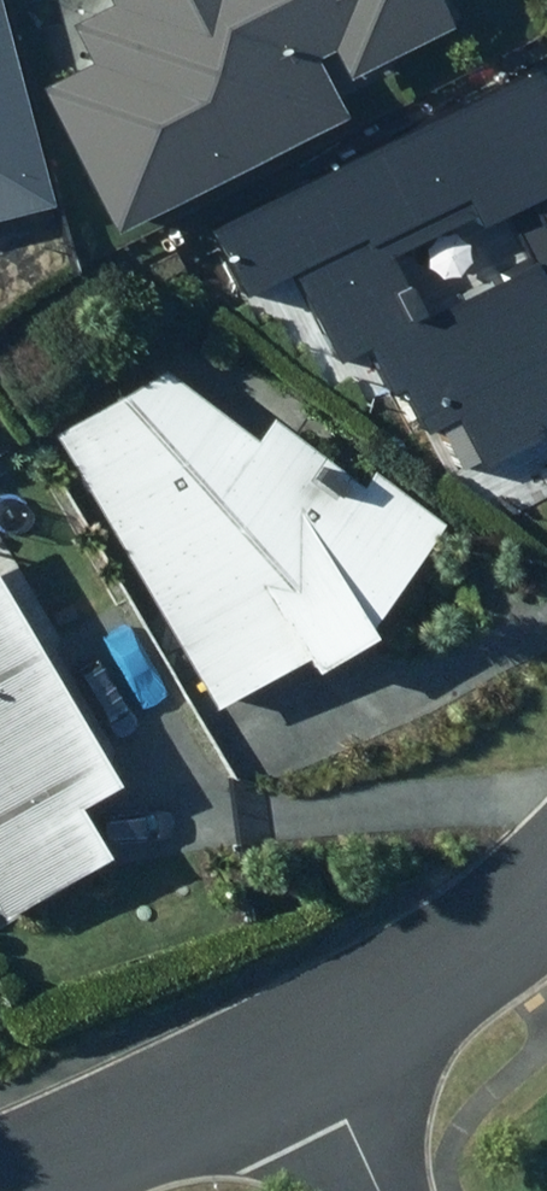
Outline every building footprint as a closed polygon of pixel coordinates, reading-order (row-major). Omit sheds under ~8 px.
[(106,1),(69,21),(89,61),(39,87),(114,231),(341,113),(313,60),(329,51),(345,82),(450,27),(436,0),(106,0),(106,1)] [(0,17),(0,222),(54,207),(0,17)] [(211,221),(248,295),(291,274),(334,360),(361,346),(387,399),(404,390),(424,431),(448,418),(470,462),(546,424),(546,326),(532,296),(451,337),(438,311),(410,325),(373,250),(459,206),(474,234),(546,197),(546,105),(526,63),(211,221)] [(216,336),(48,438),(210,706),(298,653),(312,678),(455,518),(216,336)] [(163,824),(0,530),(0,914),(163,824)]
